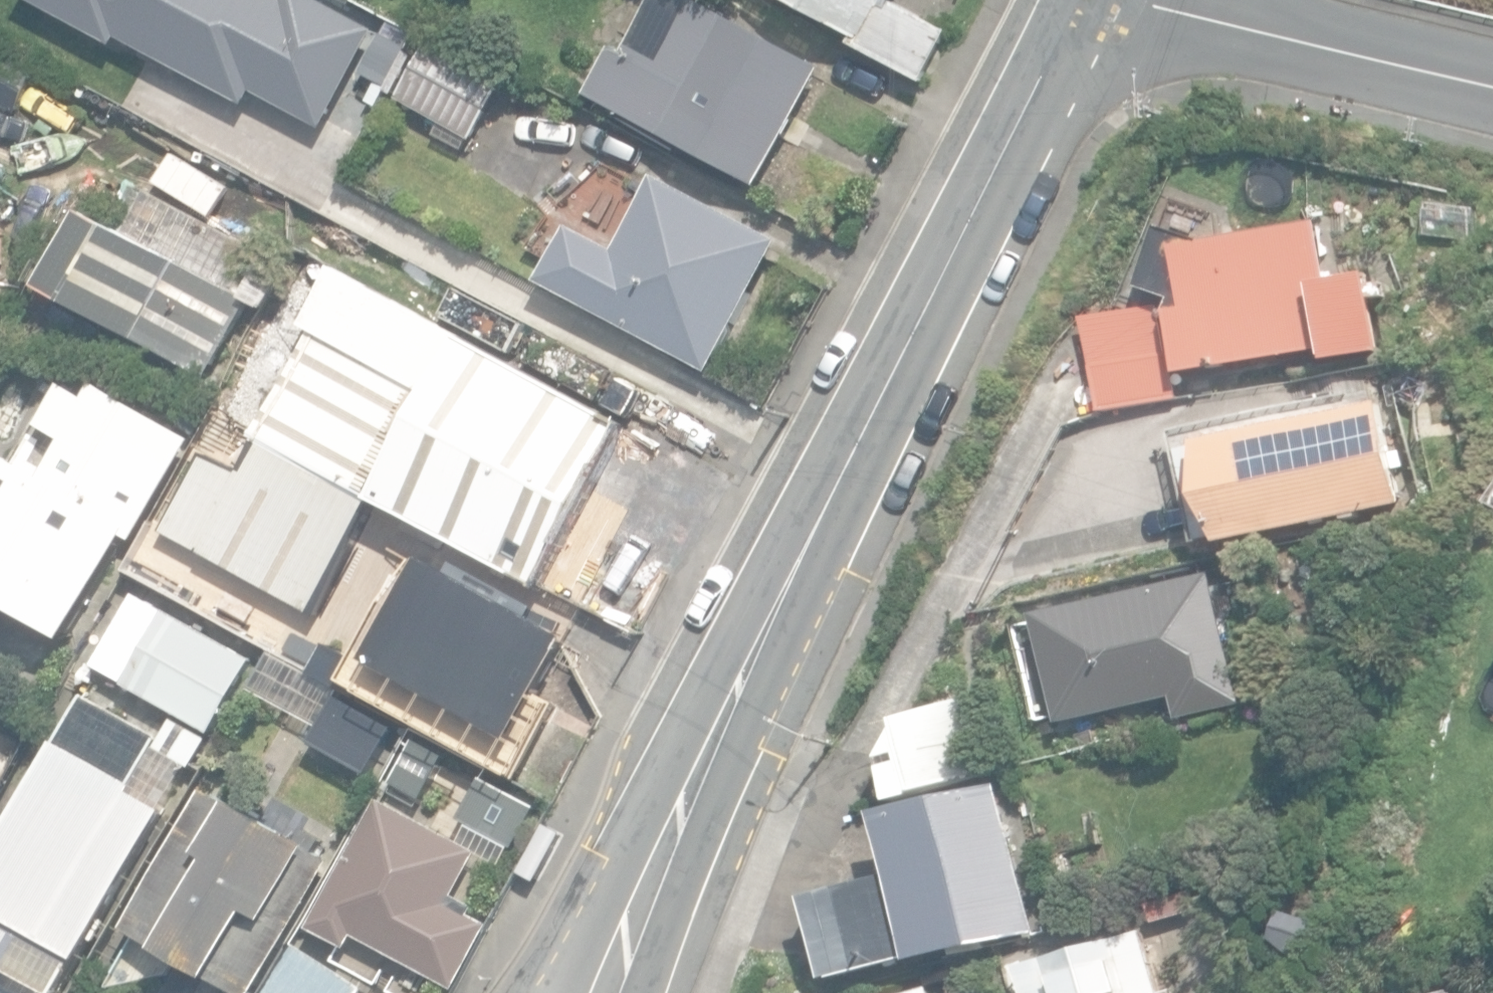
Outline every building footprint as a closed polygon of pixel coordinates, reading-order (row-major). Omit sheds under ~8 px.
[(760,188),(785,142),(801,151),(816,123),(800,114),(824,69),(697,0),(654,0),(626,52),(615,46),(589,95),(760,188)] [(923,81),(950,31),(894,1),(895,0),(787,0),(856,37),(853,43),(923,81)] [(283,59),(377,106),(406,48),(312,1),(283,59)] [(400,98),(475,140),(509,80),(434,38),(400,98)] [(345,136),(356,108),(316,93),(305,120),(345,136)] [(541,281),(710,371),(778,242),(656,177),(617,252),(570,227),(541,281)] [(1450,224),(1478,230),(1485,196),(1457,190),(1450,224)] [(209,380),(251,301),(73,206),(31,284),(209,380)] [(1208,369),(1211,375),(1222,374),(1222,368),(1328,349),(1329,362),(1385,353),(1376,299),(1386,297),(1384,281),(1373,282),(1369,275),(1329,280),(1320,224),(1204,243),(1164,226),(1140,288),(1172,300),(1167,314),(1179,375),(1208,369)] [(14,232),(0,229),(0,300),(14,232)] [(254,436),(262,441),(427,525),(542,588),(629,427),(337,269),(305,327),(312,331),(254,436)] [(1100,411),(1174,397),(1157,305),(1082,319),(1100,411)] [(7,541),(99,594),(189,442),(99,389),(95,394),(61,390),(42,422),(70,437),(7,541)] [(1146,406),(1152,435),(1185,428),(1179,399),(1146,406)] [(1199,439),(1222,544),(1403,504),(1396,468),(1404,467),(1401,451),(1392,453),(1381,399),(1199,439)] [(427,525),(262,441),(245,472),(206,451),(164,528),(305,605),(300,615),(322,627),(327,617),(365,638),(427,525)] [(358,690),(519,778),(559,705),(541,696),(572,638),(425,559),(368,666),(333,648),(318,678),(355,696),(358,690)] [(1033,613),(1059,725),(1174,697),(1179,720),(1244,704),(1212,570),(1138,588),(1135,573),(1092,583),(1096,598),(1033,613)] [(96,666),(216,731),(254,661),(134,595),(96,666)] [(312,742),(371,775),(397,729),(342,699),(345,693),(274,654),(255,690),(321,726),(312,742)] [(881,753),(891,795),(1000,764),(977,694),(898,720),(881,753)] [(48,989),(42,985),(62,948),(85,961),(169,810),(133,790),(162,737),(88,696),(0,854),(0,963),(9,968),(0,985),(0,992),(45,992),(48,989)] [(246,992),(261,992),(338,854),(210,783),(129,928),(246,992)] [(808,896),(831,980),(920,956),(921,960),(1036,932),(997,784),(883,814),(898,872),(808,896)] [(354,934),(456,988),(489,926),(469,915),(474,906),(454,896),(478,853),(381,801),(313,927),(348,946),(354,934)] [(1026,992),(1163,992),(1145,928),(1018,963),(1026,992)] [(365,989),(297,945),(266,992),(362,992),(365,989)]
